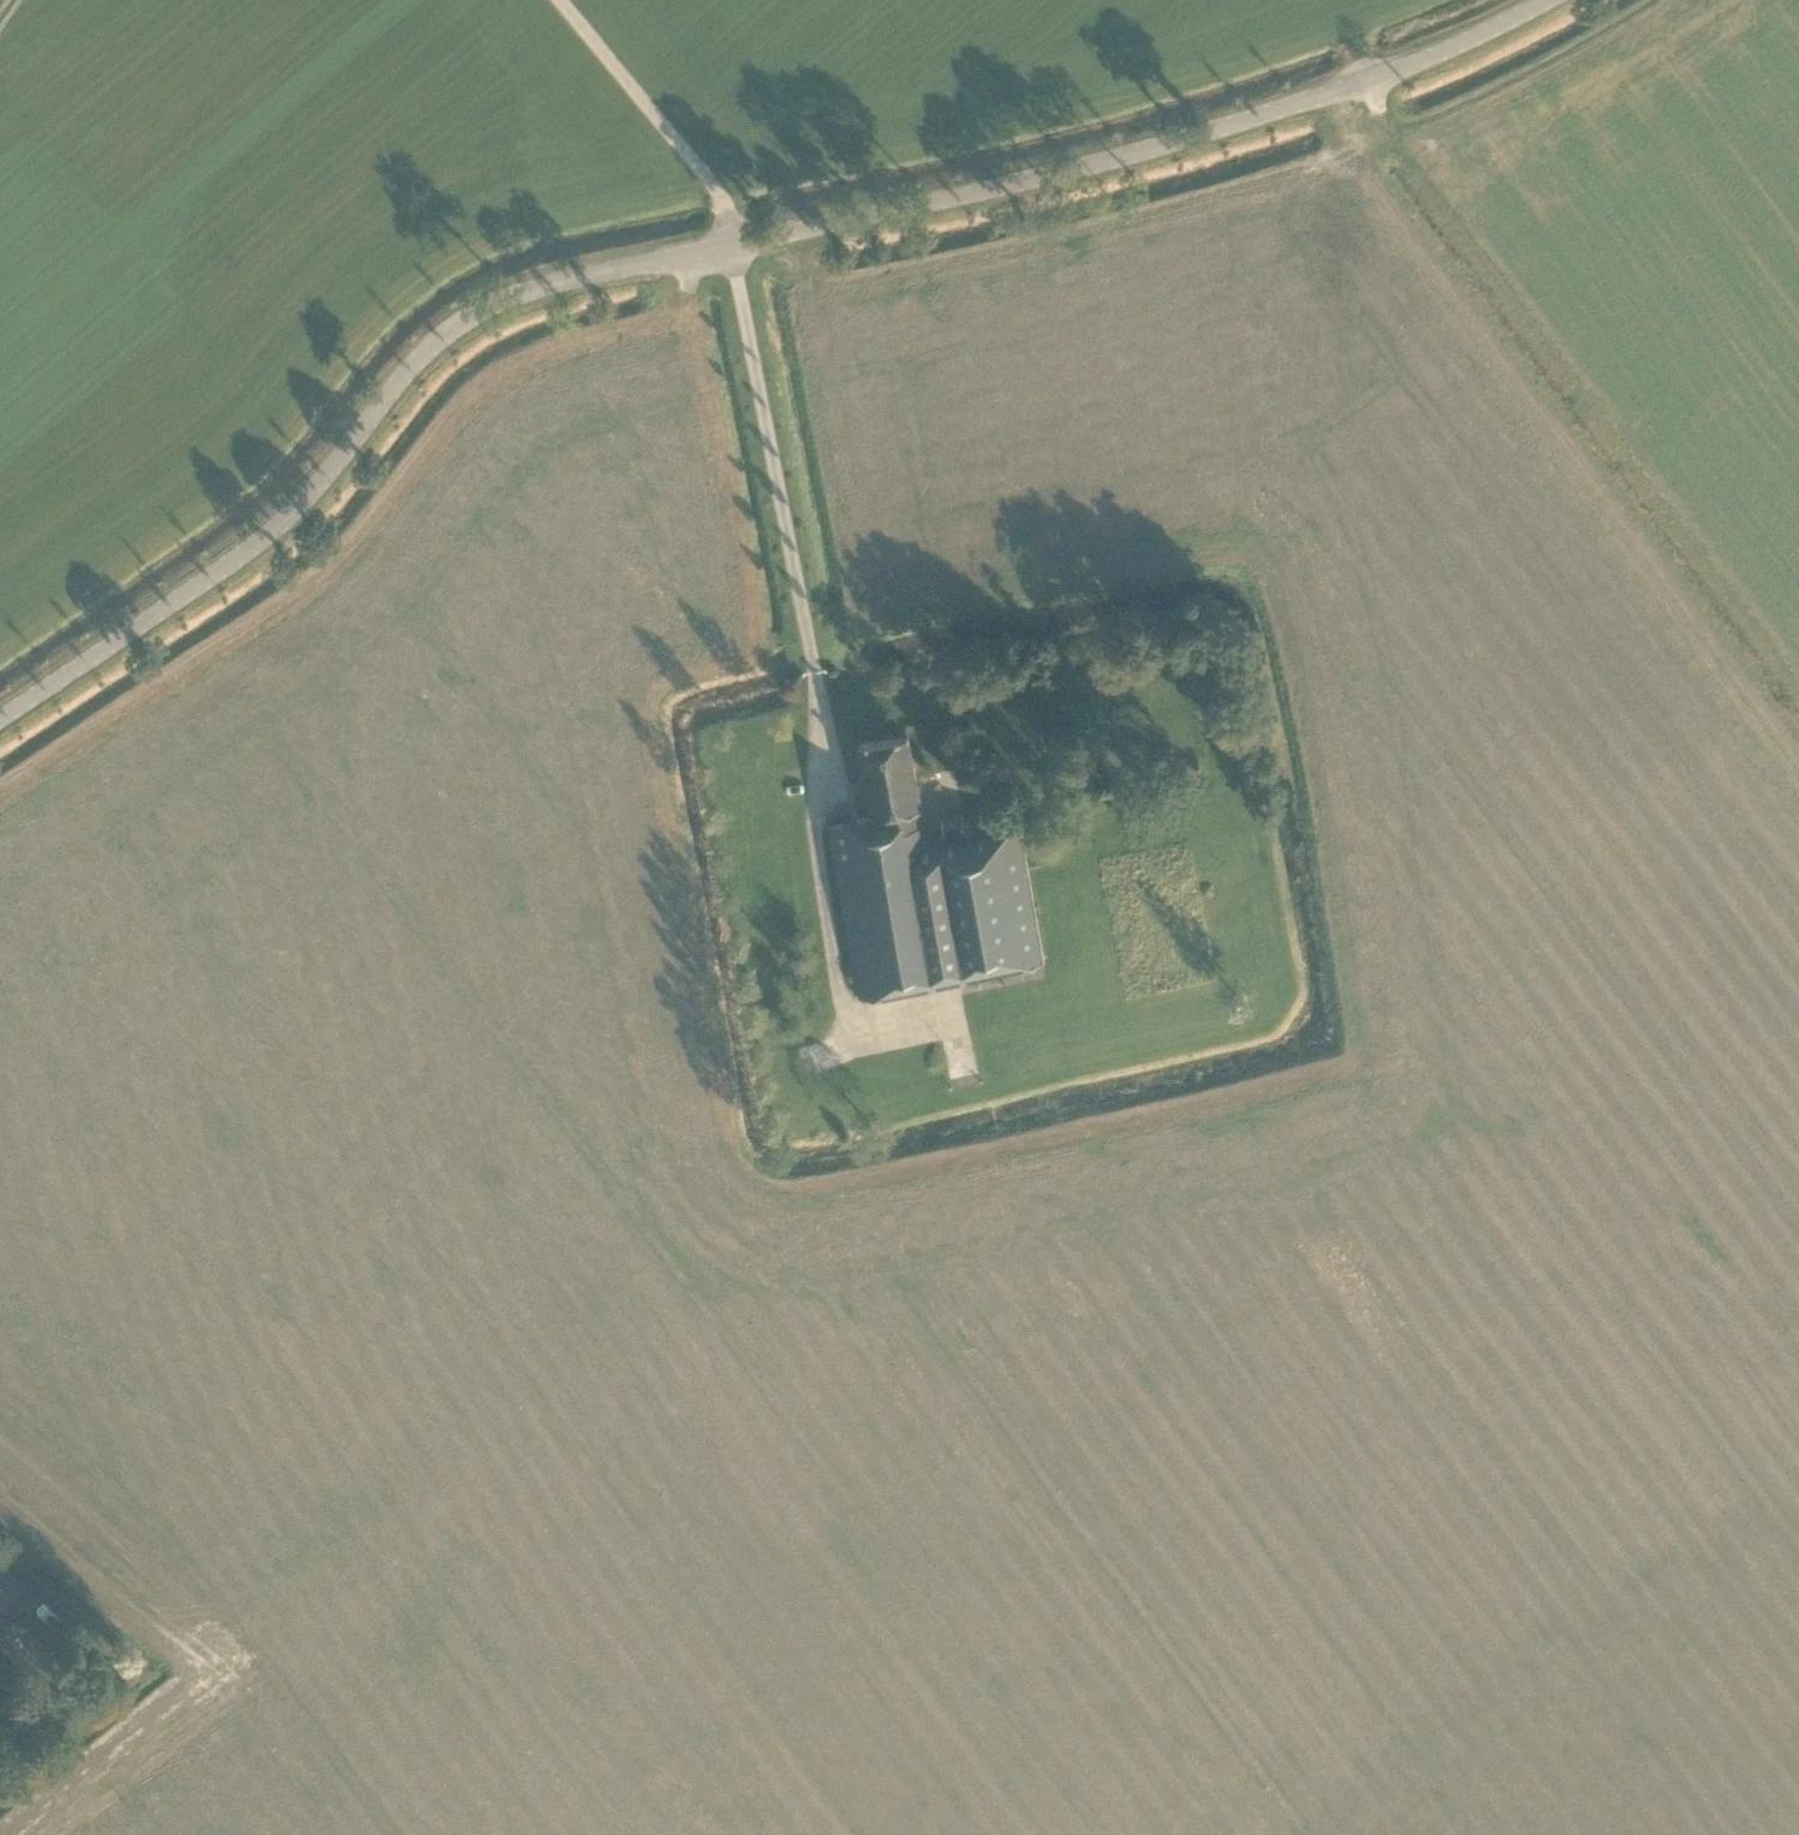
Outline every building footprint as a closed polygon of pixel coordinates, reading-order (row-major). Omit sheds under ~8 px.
[(947,835),(930,838),(909,734),(860,741),(874,814),(831,823),(866,996),(1049,958),(1020,819),(967,831),(963,813),(943,817),(947,835)]
